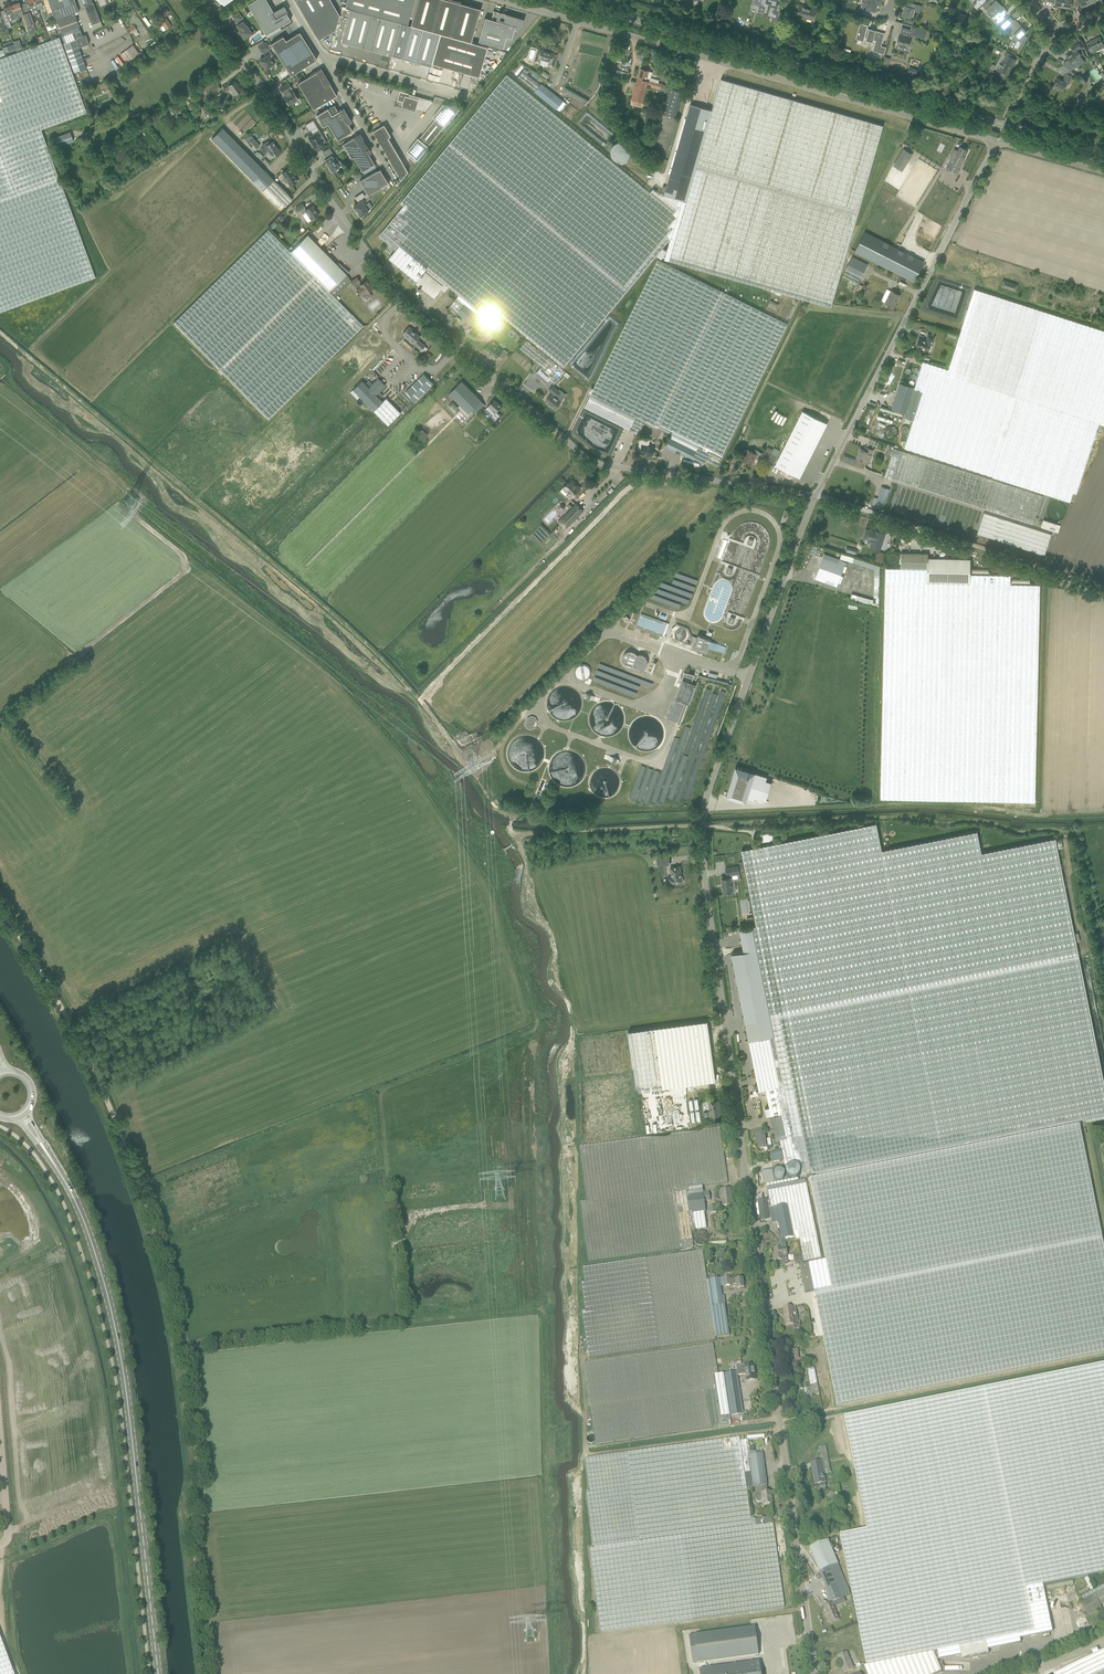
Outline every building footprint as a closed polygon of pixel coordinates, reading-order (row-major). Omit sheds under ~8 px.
[(26,11),(31,24),(35,22),(33,14),(38,12),(37,9),(34,0),(26,0),(29,10),(26,11)] [(37,9),(43,7),(42,2),(44,1),(43,0),(34,0),(37,9)] [(48,0),(43,2),(48,14),(52,12),(48,0)] [(48,0),(52,12),(55,20),(56,19),(65,43),(64,43),(74,72),(86,68),(79,48),(79,47),(89,44),(86,35),(82,36),(74,13),(79,11),(75,0),(48,0)] [(287,14),(286,12),(287,12),(284,5),(273,11),(266,0),(254,0),(247,4),(265,35),(290,20),(287,14)] [(318,39),(334,30),(339,15),(330,0),(295,0),(318,39)] [(414,0),(347,0),(345,7),(350,9),(400,23),(407,24),(414,0)] [(407,24),(409,25),(416,0),(414,0),(407,24)] [(480,9),(459,3),(459,2),(453,0),(417,0),(410,25),(440,34),(470,42),(480,9)] [(753,4),(759,6),(759,7),(765,8),(763,13),(773,16),(772,17),(776,18),(778,11),(775,10),(776,6),(777,1),(776,0),(754,0),(753,4)] [(866,2),(863,1),(862,1),(860,8),(865,9),(869,10),(874,11),(877,2),(880,3),(881,0),(867,0),(866,2)] [(986,9),(989,12),(987,14),(989,16),(990,16),(993,15),(1000,23),(1001,23),(1006,17),(1005,16),(1007,14),(1006,13),(1007,12),(1006,11),(1003,8),(996,0),(995,0),(994,1),(986,9)] [(913,10),(916,11),(916,12),(920,13),(922,6),(911,3),(906,1),(902,16),(907,18),(911,19),(913,11),(913,10)] [(19,2),(11,5),(14,14),(21,12),(26,26),(29,34),(34,32),(31,24),(26,11),(23,13),(19,2)] [(84,6),(92,25),(94,30),(102,26),(101,21),(93,2),(84,6)] [(6,14),(3,15),(5,23),(12,20),(16,19),(14,14),(11,5),(4,8),(5,13),(6,14)] [(812,20),(813,15),(815,10),(807,8),(807,7),(800,5),(797,16),(812,20)] [(400,23),(350,9),(341,42),(382,53),(380,58),(389,61),(390,55),(392,55),(400,23)] [(485,18),(478,41),(502,47),(505,36),(511,38),(514,28),(517,29),(519,25),(521,26),(522,19),(514,17),(514,18),(510,17),(510,16),(494,11),(491,20),(485,18)] [(242,18),(238,12),(232,16),(236,22),(237,22),(238,24),(237,25),(240,29),(238,31),(244,38),(252,33),(246,25),(243,21),(242,21),(241,19),(242,18)] [(961,14),(957,21),(963,24),(967,20),(970,17),(968,17),(968,15),(967,15),(966,15),(965,14),(964,16),(961,14)] [(166,18),(160,21),(166,30),(171,26),(166,18)] [(1016,35),(1012,41),(1015,43),(1013,48),(1019,52),(1027,38),(1024,35),(1027,33),(1024,29),(1015,20),(1014,21),(1007,27),(1016,35)] [(400,23),(392,55),(399,57),(409,60),(409,62),(419,65),(420,63),(431,66),(431,63),(440,34),(410,25),(407,24),(400,23)] [(868,26),(861,24),(857,38),(863,40),(864,38),(866,38),(866,40),(872,42),(873,40),(876,41),(874,48),(873,47),(872,51),(879,53),(880,49),(884,34),(875,31),(876,31),(869,29),(867,29),(868,26)] [(127,29),(129,31),(130,34),(137,30),(134,25),(127,29)] [(925,39),(927,32),(912,27),(911,30),(907,29),(902,28),(897,45),(902,47),(907,48),(911,35),(925,39)] [(283,36),(271,44),(272,47),(291,75),(316,59),(309,47),(297,33),(285,40),(283,36)] [(470,42),(440,34),(431,63),(463,72),(462,75),(461,75),(458,86),(468,88),(471,77),(470,77),(471,74),(478,77),(487,47),(470,42)] [(1102,41),(1100,37),(1089,42),(1086,43),(1088,48),(1090,52),(1103,46),(1103,40),(1102,41)] [(95,276),(59,179),(41,129),(86,112),(59,38),(0,59),(0,311),(95,276)] [(258,47),(262,53),(262,52),(269,49),(272,47),(271,44),(268,45),(266,42),(264,43),(258,47)] [(1068,59),(1063,63),(1064,64),(1063,65),(1072,70),(1076,67),(1081,63),(1087,58),(1084,54),(1083,52),(1082,49),(1083,48),(1079,43),(1071,50),(1073,52),(1067,56),(1068,59)] [(6,47),(2,48),(3,50),(4,53),(8,52),(9,53),(15,50),(13,44),(6,47)] [(124,52),(132,60),(139,53),(132,45),(124,52)] [(265,56),(259,60),(261,63),(263,66),(264,66),(266,69),(270,66),(271,67),(274,65),(274,64),(274,63),(273,62),(277,60),(269,49),(262,52),(265,56)] [(538,49),(535,62),(540,63),(548,66),(553,67),(557,55),(552,53),(551,54),(543,51),(544,51),(538,49)] [(1010,54),(1006,52),(1004,55),(1006,57),(1002,65),(999,64),(999,65),(1000,65),(996,73),(997,73),(997,74),(998,75),(1002,78),(1005,73),(1006,74),(1012,64),(1013,64),(1016,60),(1008,56),(1010,54)] [(1100,64),(1094,54),(1090,57),(1096,66),(1100,64)] [(330,84),(321,68),(316,71),(316,72),(298,83),(313,109),(316,107),(336,95),(330,84)] [(641,68),(630,104),(641,107),(645,109),(647,103),(642,102),(647,86),(660,90),(665,91),(666,86),(661,85),(658,84),(659,81),(656,80),(647,78),(649,71),(641,68)] [(611,69),(610,75),(617,77),(619,71),(611,69)] [(1062,81),(1058,78),(1053,85),(1058,88),(1062,90),(1067,82),(1068,81),(1070,82),(1072,77),(1074,74),(1068,70),(1066,74),(1066,73),(1063,80),(1062,81)] [(711,110),(691,104),(665,194),(661,194),(653,188),(650,192),(507,74),(400,202),(403,205),(379,235),(396,249),(389,258),(417,282),(416,283),(434,298),(441,289),(444,292),(448,287),(427,270),(421,278),(420,276),(427,268),(475,307),(482,299),(564,370),(670,238),(665,259),(831,307),(883,126),(720,78),(711,110)] [(215,81),(203,90),(205,93),(204,93),(207,98),(221,89),(217,83),(215,81)] [(226,92),(228,91),(232,96),(234,95),(241,90),(235,81),(223,89),(226,92)] [(285,96),(284,97),(288,104),(293,102),(294,103),(297,101),(297,100),(293,92),(292,92),(290,89),(291,89),(288,83),(279,88),(283,93),(285,96)] [(561,99),(559,98),(542,84),(535,93),(556,110),(564,101),(561,99)] [(433,101),(408,94),(400,91),(398,101),(404,103),(403,106),(415,109),(415,108),(425,110),(433,101)] [(674,120),(682,95),(670,92),(662,116),(674,120)] [(200,104),(192,94),(189,96),(197,106),(200,104)] [(588,105),(585,97),(576,101),(580,108),(588,105)] [(445,126),(460,108),(461,109),(461,108),(443,103),(443,104),(433,116),(436,119),(419,139),(418,138),(407,151),(418,160),(429,146),(428,146),(445,126)] [(331,115),(328,109),(320,113),(316,115),(323,127),(328,124),(337,140),(352,131),(348,123),(351,121),(343,108),(331,115)] [(305,125),(309,132),(317,127),(313,120),(305,125)] [(391,136),(384,125),(373,131),(380,143),(401,180),(408,171),(389,137),(391,136)] [(222,128),(211,138),(263,190),(274,179),(222,128)] [(318,131),(308,138),(315,149),(326,142),(323,137),(319,130),(318,131)] [(69,132),(53,138),(57,147),(73,141),(69,132)] [(354,157),(362,171),(374,164),(368,153),(371,152),(369,148),(368,148),(359,134),(343,144),(351,159),(354,157)] [(254,138),(247,144),(253,151),(260,146),(254,138)] [(618,165),(628,161),(626,158),(630,156),(624,139),(610,145),(618,165)] [(266,146),(261,149),(264,153),(269,151),(271,154),(272,154),(273,156),(280,152),(278,148),(277,149),(273,142),(269,144),(268,143),(265,144),(266,146)] [(914,145),(910,151),(935,164),(939,158),(914,145)] [(946,170),(951,172),(956,175),(964,159),(963,158),(967,150),(960,147),(958,151),(956,150),(946,170)] [(328,168),(332,173),(335,171),(334,170),(339,167),(336,163),(338,161),(336,157),(333,158),(332,156),(333,155),(329,148),(323,152),(327,159),(324,160),(329,167),(328,168)] [(911,154),(904,150),(896,162),(904,167),(906,163),(907,163),(910,158),(909,158),(911,154)] [(637,156),(630,163),(646,178),(652,170),(637,156)] [(287,182),(290,186),(293,184),(293,185),(296,183),(296,182),(297,181),(295,178),(295,177),(292,172),(291,172),(289,168),(282,173),(284,177),(283,178),(286,182),(287,182)] [(368,195),(389,183),(386,178),(380,169),(377,171),(376,171),(359,181),(368,195)] [(274,180),(266,188),(285,207),(292,199),(274,180)] [(353,206),(360,216),(368,210),(364,205),(366,204),(362,198),(365,196),(362,192),(355,197),(358,201),(359,202),(353,206)] [(302,215),(306,213),(311,220),(319,215),(312,205),(305,210),(304,208),(305,207),(302,203),(295,208),(298,212),(300,211),(302,215)] [(933,223),(925,237),(933,241),(940,227),(933,223)] [(348,310),(338,301),(335,297),(329,291),(336,284),(346,274),(307,235),(290,252),(268,230),(174,323),(229,379),(268,419),(363,326),(348,310)] [(923,262),(864,232),(854,252),(913,282),(923,262)] [(851,259),(842,277),(857,285),(866,267),(851,259)] [(658,260),(585,407),(630,430),(638,434),(640,431),(645,421),(672,435),(666,447),(692,460),(693,458),(704,463),(706,460),(717,466),(720,461),(722,456),(787,325),(725,294),(725,293),(658,260)] [(360,281),(357,277),(351,281),(350,282),(353,286),(354,285),(362,298),(363,297),(365,300),(367,300),(370,297),(371,296),(367,291),(372,288),(366,280),(361,284),(359,282),(360,281)] [(1003,280),(1001,286),(1012,290),(1014,284),(1003,280)] [(336,284),(329,291),(335,297),(342,290),(336,284)] [(887,289),(881,301),(884,303),(887,304),(893,307),(900,295),(893,292),(891,290),(890,291),(887,289)] [(914,388),(900,383),(891,408),(906,413),(905,417),(913,420),(904,448),(1070,501),(1073,492),(1077,493),(1099,423),(1103,425),(1103,330),(974,289),(948,369),(923,361),(914,388)] [(459,295),(448,309),(456,315),(457,313),(484,335),(484,336),(490,341),(498,331),(499,332),(506,324),(482,304),(477,309),(459,295)] [(770,301),(768,307),(776,310),(778,304),(770,301)] [(413,343),(420,350),(424,346),(417,339),(419,336),(419,337),(413,332),(414,331),(409,327),(403,334),(413,343)] [(932,344),(935,336),(928,334),(925,341),(918,339),(916,347),(920,348),(920,349),(926,350),(927,347),(929,348),(931,343),(932,344)] [(526,340),(519,349),(540,365),(539,367),(540,368),(534,375),(545,384),(553,375),(559,380),(565,372),(526,340)] [(496,359),(499,355),(503,358),(507,352),(505,350),(502,350),(502,351),(496,347),(497,346),(493,342),(492,343),(490,342),(484,349),(496,359)] [(414,402),(433,383),(424,374),(405,393),(414,402)] [(361,380),(350,392),(357,399),(359,397),(387,425),(400,413),(386,398),(382,401),(382,402),(379,398),(382,395),(378,392),(384,386),(377,379),(372,384),(368,381),(365,384),(361,380)] [(481,401),(461,381),(449,393),(449,394),(448,395),(449,396),(450,395),(460,404),(457,407),(453,403),(448,407),(463,422),(473,412),(472,410),(481,401)] [(551,394),(546,401),(552,405),(551,405),(555,409),(561,402),(563,399),(558,395),(560,392),(559,391),(552,385),(549,390),(553,394),(552,395),(551,394)] [(494,400),(485,410),(492,416),(491,417),(495,420),(500,415),(496,411),(497,410),(501,406),(494,400)] [(802,411),(775,466),(799,478),(827,423),(817,418),(802,411)] [(898,436),(898,434),(897,433),(896,432),(896,431),(894,430),(893,429),(891,429),(889,429),(888,429),(886,430),(886,431),(885,432),(884,433),(884,434),(884,436),(884,437),(884,439),(885,440),(886,441),(888,442),(889,443),(890,443),(892,443),(893,442),(894,442),(895,441),(897,440),(897,439),(897,437),(898,436)] [(654,447),(649,446),(650,440),(640,438),(639,443),(638,448),(641,449),(640,453),(641,452),(648,454),(652,455),(654,447)] [(865,446),(864,450),(862,449),(860,453),(858,453),(856,459),(866,463),(870,454),(871,455),(874,450),(872,449),(875,441),(869,439),(866,447),(865,446)] [(773,466),(780,451),(773,448),(772,450),(767,447),(766,450),(764,449),(762,453),(754,449),(753,452),(748,449),(743,459),(751,463),(753,458),(754,459),(756,456),(760,458),(759,459),(773,466)] [(884,477),(986,510),(1033,525),(1043,495),(995,481),(893,448),(884,477)] [(563,488),(561,490),(565,495),(568,493),(572,497),(577,492),(580,488),(571,479),(567,483),(563,488)] [(870,497),(874,484),(867,482),(866,485),(862,484),(859,496),(857,495),(856,499),(863,501),(864,496),(870,497)] [(883,511),(884,508),(890,489),(881,486),(874,508),(883,511)] [(1067,511),(1067,509),(1066,507),(1065,506),(1064,504),(1062,503),(1061,502),(1059,501),(1057,501),(1055,501),(1053,502),(1051,503),(1050,504),(1049,505),(1048,506),(1047,508),(1046,510),(1046,513),(1047,514),(1048,516),(1049,518),(1050,519),(1052,520),(1054,521),(1056,521),(1058,521),(1060,521),(1062,520),(1063,519),(1065,517),(1066,515),(1066,513),(1067,511)] [(576,504),(558,522),(565,529),(583,511),(576,504)] [(785,510),(780,521),(785,523),(789,511),(785,510)] [(984,513),(977,534),(1045,555),(1051,534),(984,513)] [(1043,519),(1041,527),(1059,532),(1061,525),(1043,519)] [(879,550),(883,539),(884,534),(876,531),(876,532),(867,529),(865,534),(864,534),(863,538),(866,539),(869,539),(868,542),(872,544),(871,547),(879,550)] [(847,547),(845,552),(855,555),(857,550),(847,547)] [(901,553),(901,559),(901,568),(886,568),(881,796),(1035,802),(1040,584),(1010,584),(1010,575),(970,574),(970,559),(928,558),(928,554),(901,553)] [(847,567),(844,566),(845,561),(824,554),(816,575),(815,579),(836,587),(837,582),(842,571),(845,572),(847,567)] [(664,636),(669,623),(641,613),(637,626),(664,636)] [(688,638),(696,640),(693,647),(706,652),(708,647),(724,653),(727,647),(710,641),(711,639),(698,634),(697,637),(692,636),(689,628),(678,624),(673,628),(672,628),(671,633),(673,634),(673,638),(678,639),(678,640),(686,643),(688,638)] [(640,671),(645,669),(647,666),(648,663),(648,660),(646,658),(643,655),(640,655),(637,656),(634,653),(631,651),(627,652),(625,653),(622,656),(622,660),(623,664),(626,666),(630,667),(633,666),(636,669),(640,671)] [(616,678),(620,686),(628,688),(633,686),(634,678),(632,672),(626,671),(618,674),(613,673),(609,664),(602,662),(597,665),(595,672),(598,679),(605,681),(613,678),(616,678)] [(591,672),(591,670),(591,669),(590,667),(589,666),(588,665),(586,664),(585,664),(583,663),(581,664),(580,664),(578,665),(577,666),(576,667),(575,669),(575,670),(574,672),(575,674),(575,675),(576,676),(577,678),(578,679),(580,680),(582,680),(584,680),(585,680),(588,679),(588,678),(590,677),(590,676),(591,674),(591,672)] [(679,725),(680,723),(688,703),(689,704),(696,684),(695,683),(698,674),(695,673),(694,674),(684,672),(667,718),(677,721),(676,724),(679,725)] [(587,693),(585,698),(598,702),(599,697),(587,693)] [(536,728),(538,721),(536,717),(532,716),(528,717),(525,724),(527,728),(531,730),(536,728)] [(735,767),(726,797),(745,803),(747,798),(753,800),(754,797),(760,779),(766,781),(767,777),(735,767)] [(731,956),(749,1043),(750,1043),(758,1090),(766,1089),(771,1116),(770,1116),(776,1145),(780,1144),(784,1167),(797,1165),(797,1167),(799,1166),(802,1177),(807,1176),(816,1174),(1103,1117),(1103,1075),(1056,840),(982,854),(977,831),(882,852),(875,824),(742,851),(757,925),(739,929),(744,953),(731,956)] [(782,832),(759,835),(759,842),(783,839),(782,832)] [(669,857),(657,859),(658,866),(670,864),(669,857)] [(680,866),(670,867),(672,877),(668,877),(669,883),(673,883),(682,882),(682,881),(683,881),(683,877),(682,877),(680,866)] [(731,874),(733,874),(733,873),(739,873),(738,866),(725,868),(726,875),(727,875),(727,878),(721,878),(723,893),(733,892),(732,885),(735,885),(734,880),(731,880),(731,874)] [(707,1020),(628,1031),(636,1091),(715,1080),(707,1020)] [(625,1033),(580,1039),(584,1075),(629,1070),(625,1033)] [(710,1111),(708,1111),(709,1116),(719,1114),(719,1110),(720,1109),(719,1100),(709,1102),(710,1111)] [(800,1266),(805,1293),(814,1292),(837,1406),(1103,1353),(1103,1249),(1079,1125),(816,1177),(816,1174),(807,1176),(808,1180),(810,1180),(826,1261),(800,1266)] [(588,1262),(693,1247),(691,1231),(706,1229),(704,1213),(706,1213),(705,1212),(706,1212),(705,1206),(706,1206),(705,1201),(710,1201),(709,1192),(703,1193),(702,1186),(722,1183),(728,1182),(720,1128),(580,1147),(587,1202),(580,1203),(588,1262)] [(771,1139),(766,1139),(765,1132),(755,1134),(756,1143),(758,1142),(759,1149),(767,1148),(772,1147),(771,1139)] [(775,1179),(776,1180),(777,1181),(778,1181),(780,1181),(781,1181),(783,1180),(784,1180),(784,1179),(785,1178),(785,1176),(785,1174),(784,1173),(783,1172),(782,1171),(781,1171),(780,1170),(778,1170),(777,1171),(776,1172),(775,1173),(775,1174),(775,1175),(774,1176),(775,1178),(775,1179)] [(763,1173),(763,1184),(774,1183),(773,1172),(763,1173)] [(803,1182),(767,1189),(770,1204),(771,1207),(768,1208),(771,1223),(772,1223),(776,1222),(778,1222),(781,1238),(782,1239),(783,1242),(784,1241),(800,1239),(802,1254),(794,1256),(796,1264),(821,1259),(806,1181),(803,1182)] [(730,1189),(725,1190),(720,1190),(723,1206),(733,1205),(730,1189)] [(712,1226),(722,1225),(721,1214),(712,1214),(712,1226)] [(774,1250),(775,1261),(788,1259),(786,1248),(785,1248),(784,1241),(783,1242),(782,1239),(781,1238),(778,1239),(780,1249),(774,1250)] [(583,1311),(589,1357),(715,1339),(715,1337),(729,1335),(725,1305),(726,1304),(724,1295),(722,1296),(720,1278),(707,1280),(702,1251),(583,1268),(585,1283),(582,1283),(586,1311),(583,1311)] [(725,1286),(730,1285),(736,1284),(737,1288),(744,1287),(743,1279),(735,1280),(735,1278),(730,1279),(729,1277),(724,1277),(725,1286)] [(792,1307),(783,1308),(786,1325),(793,1324),(794,1330),(795,1330),(796,1329),(798,1329),(799,1328),(800,1327),(800,1326),(800,1325),(800,1322),(798,1322),(797,1315),(793,1315),(792,1308),(792,1307)] [(713,1344),(584,1363),(592,1418),(596,1445),(732,1424),(731,1416),(743,1414),(738,1375),(746,1374),(747,1381),(755,1380),(754,1373),(756,1373),(754,1364),(745,1366),(745,1365),(736,1366),(737,1372),(717,1375),(713,1344)] [(791,1364),(803,1363),(803,1358),(798,1358),(798,1354),(798,1349),(788,1351),(789,1360),(791,1360),(791,1364)] [(867,1673),(937,1673),(941,1672),(937,1660),(961,1655),(962,1659),(989,1654),(988,1650),(1020,1643),(1020,1638),(1052,1632),(1043,1585),(1103,1572),(1103,1364),(844,1416),(867,1529),(840,1534),(866,1666),(864,1666),(867,1673)] [(801,1378),(796,1379),(798,1390),(797,1390),(798,1396),(819,1392),(815,1368),(814,1368),(807,1370),(811,1388),(803,1389),(801,1378)] [(741,1437),(587,1458),(591,1491),(588,1491),(595,1548),(591,1548),(602,1632),(785,1608),(773,1524),(772,1517),(764,1518),(764,1516),(761,1515),(759,1517),(759,1518),(754,1519),(755,1526),(752,1527),(747,1491),(755,1489),(755,1487),(759,1486),(767,1485),(762,1454),(749,1455),(747,1440),(741,1441),(741,1437)] [(821,1461),(810,1463),(815,1484),(819,1484),(820,1490),(826,1489),(825,1482),(826,1482),(824,1473),(831,1472),(826,1446),(819,1448),(821,1461)] [(762,1496),(756,1496),(757,1501),(759,1502),(761,1501),(763,1501),(763,1505),(772,1504),(771,1492),(762,1493),(762,1496)] [(828,1539),(809,1547),(820,1573),(815,1576),(818,1582),(823,1580),(832,1602),(834,1601),(850,1595),(828,1539)] [(1082,1600),(1089,1615),(1102,1608),(1100,1604),(1103,1602),(1103,1588),(1082,1600)] [(832,1602),(824,1605),(827,1612),(826,1613),(830,1623),(839,1619),(834,1607),(836,1606),(834,1601),(832,1602)] [(755,1627),(689,1636),(693,1664),(755,1655),(758,1655),(755,1627)] [(861,1666),(845,1627),(828,1634),(844,1673),(861,1666)] [(0,1638),(0,1673),(13,1673),(0,1638)] [(1098,1652),(1096,1648),(1091,1651),(1093,1655),(1053,1673),(1103,1673),(1103,1649),(1098,1652)] [(699,1670),(700,1673),(761,1673),(759,1661),(752,1662),(750,1663),(736,1665),(734,1665),(710,1668),(708,1668),(699,1670)]
